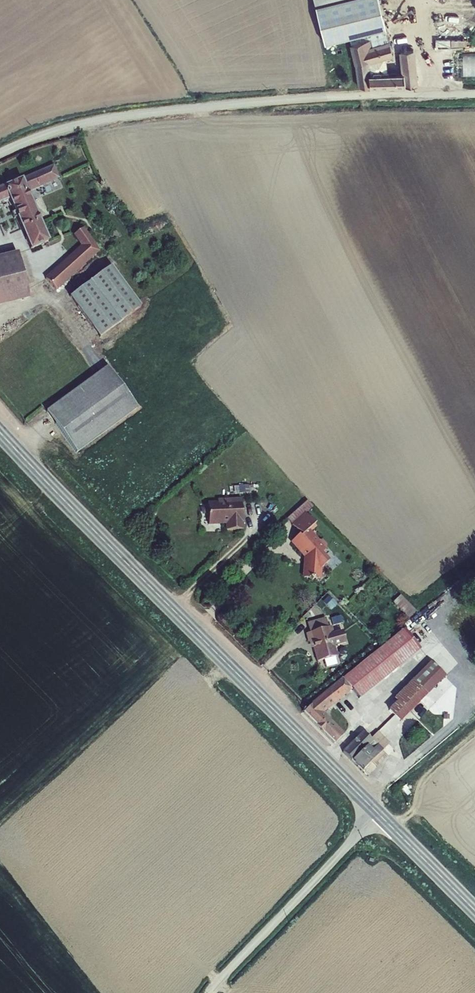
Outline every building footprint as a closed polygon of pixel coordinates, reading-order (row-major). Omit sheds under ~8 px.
[(341,40),(350,37),(351,42),(370,37),(369,32),(386,28),(377,0),(334,0),(314,5),(325,44),(331,42),(329,33),(338,31),(341,40)] [(369,32),(370,37),(372,45),(389,41),(386,28),(369,32)] [(329,33),(331,42),(341,40),(338,31),(329,33)] [(370,37),(351,42),(358,69),(359,83),(399,83),(418,83),(411,48),(398,51),(403,71),(367,71),(365,60),(392,52),(389,41),(372,45),(370,37)] [(445,54),(445,80),(474,79),(474,53),(445,54)] [(0,187),(0,203),(9,199),(31,247),(49,240),(29,192),(58,177),(51,164),(12,182),(0,187)] [(60,289),(97,250),(84,228),(74,233),(83,248),(52,280),(60,289)] [(29,288),(20,252),(0,257),(0,294),(29,288)] [(111,268),(91,284),(119,324),(142,308),(111,268)] [(119,324),(91,284),(72,298),(101,337),(119,324)] [(31,298),(29,288),(0,294),(0,305),(31,298)] [(110,368),(48,411),(77,452),(139,409),(110,368)] [(208,503),(208,524),(226,524),(227,530),(243,530),(242,499),(218,499),(218,502),(208,503)] [(304,514),(291,525),(298,534),(290,541),(306,559),(304,561),(303,576),(308,576),(311,581),(315,577),(319,577),(320,567),(328,560),(321,553),(324,550),(325,545),(319,539),(315,539),(307,530),(313,525),(304,514)] [(411,617),(418,609),(402,594),(395,602),(411,617)] [(333,651),(328,631),(330,630),(328,621),(325,622),(324,616),(304,621),(306,627),(304,627),(307,636),(310,636),(315,655),(333,651)] [(304,711),(333,740),(335,742),(343,734),(321,711),(351,686),(359,696),(417,649),(401,629),(312,703),(304,711)] [(444,674),(429,660),(393,697),(396,700),(388,708),(400,720),(444,674)] [(353,761),(373,741),(363,732),(343,751),(353,761)] [(381,732),(373,741),(353,761),(360,769),(370,760),(380,751),(384,747),(385,749),(388,749),(390,747),(390,744),(389,743),(390,741),(381,732)] [(385,755),(380,751),(370,760),(375,765),(385,755)]
